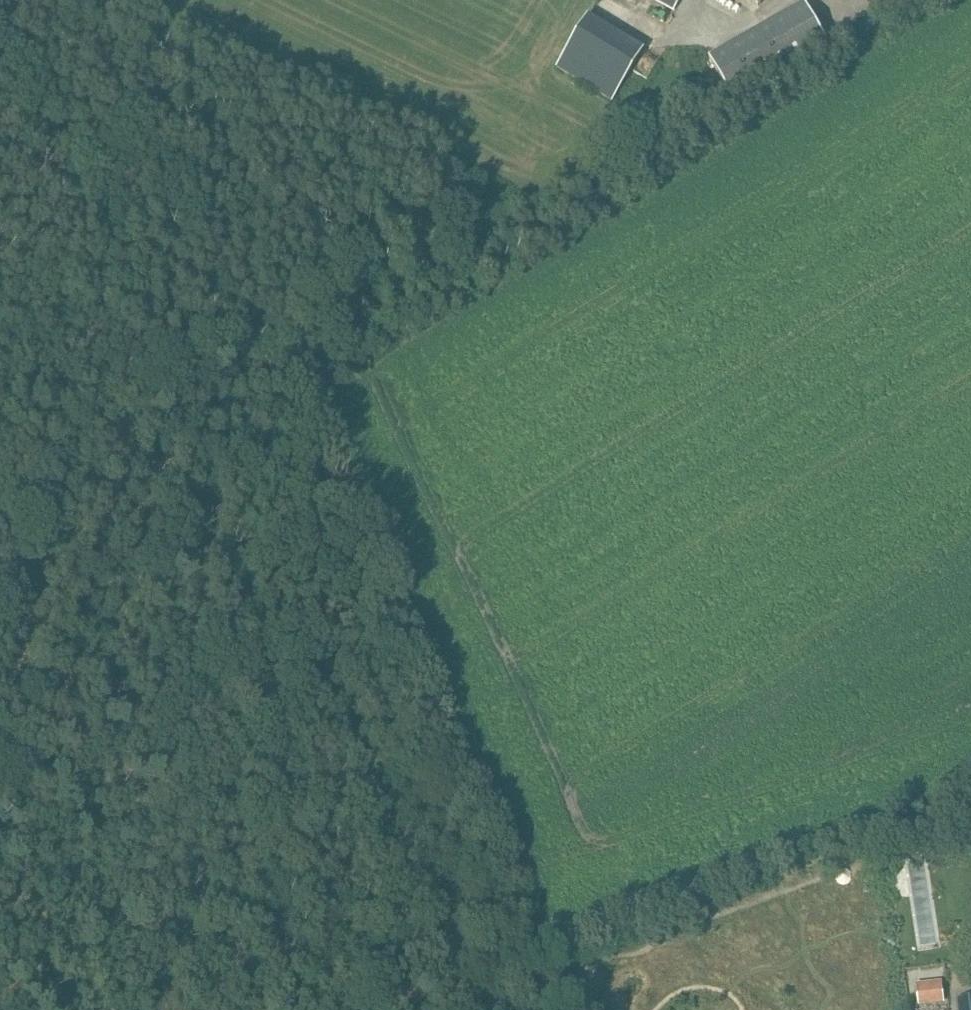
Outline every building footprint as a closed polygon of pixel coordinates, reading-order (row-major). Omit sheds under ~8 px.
[(675,11),(681,0),(654,0),(675,11)] [(830,42),(806,2),(709,57),(733,98),(830,42)] [(640,46),(589,15),(557,67),(609,99),(640,46)] [(913,981),(913,1005),(941,1004),(940,980),(913,981)] [(958,999),(960,1009),(970,1009),(970,998),(958,999)]
